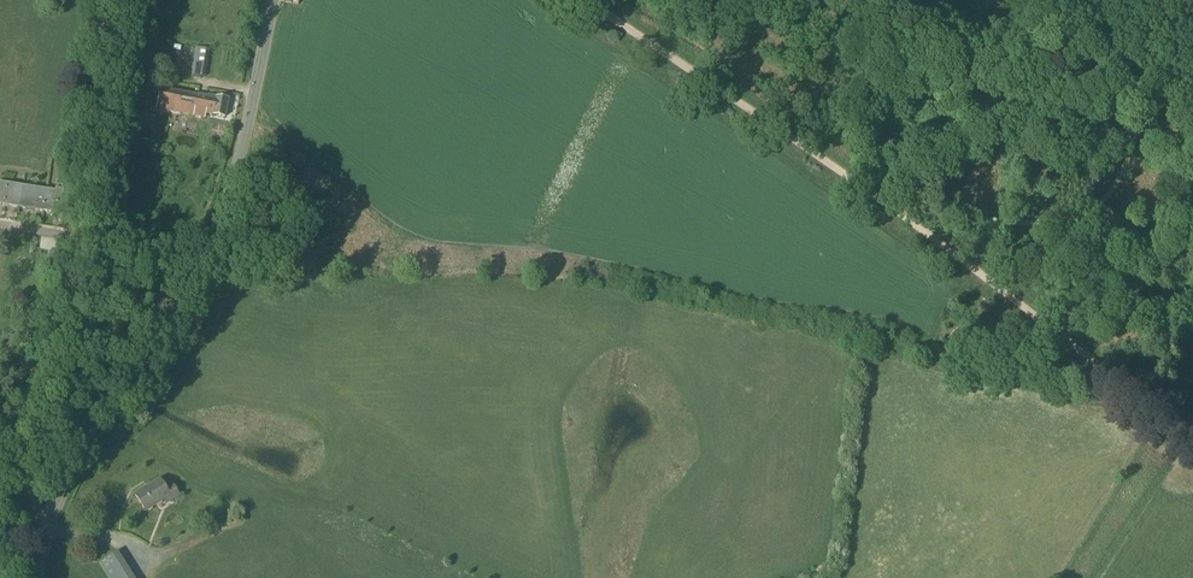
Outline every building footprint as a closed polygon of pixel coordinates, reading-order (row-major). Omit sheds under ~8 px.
[(204,77),(208,50),(196,48),(191,75),(204,77)] [(208,98),(160,88),(156,109),(205,119),(206,114),(225,117),(228,99),(209,96),(208,98)] [(19,185),(0,182),(0,205),(16,207),(19,185)] [(38,210),(41,189),(19,185),(16,207),(38,210)] [(41,189),(38,210),(60,214),(64,190),(56,189),(55,191),(41,189)] [(12,356),(13,346),(11,346),(12,338),(6,338),(3,355),(12,356)] [(165,489),(159,480),(135,495),(145,512),(169,496),(171,500),(179,496),(172,485),(165,489)] [(116,552),(98,563),(107,577),(133,577),(116,552)]
